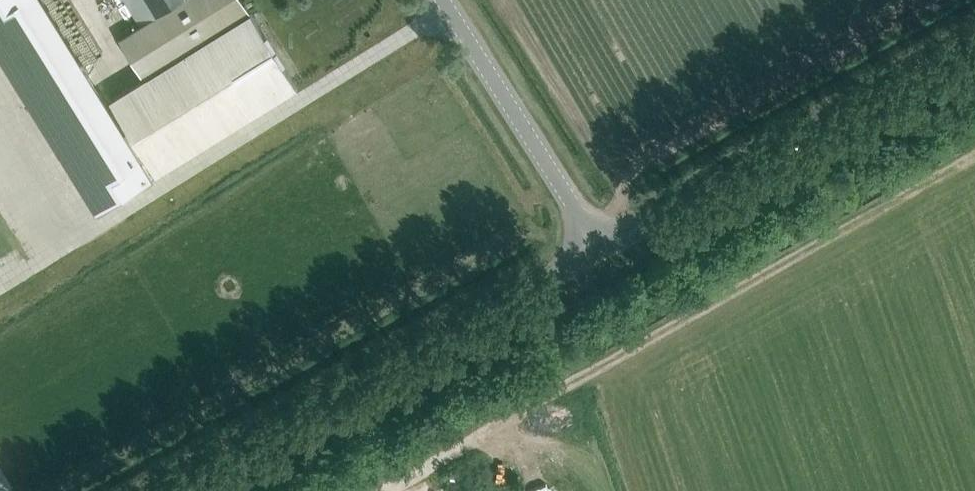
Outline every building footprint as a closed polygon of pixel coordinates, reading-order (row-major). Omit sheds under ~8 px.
[(158,174),(129,130),(126,132),(44,0),(0,0),(0,53),(99,212),(158,174)] [(111,100),(129,130),(158,174),(298,86),(250,10),(249,11),(243,0),(124,0),(140,25),(120,38),(145,79),(111,100)] [(493,489),(524,470),(510,448),(479,466),(493,489)]
